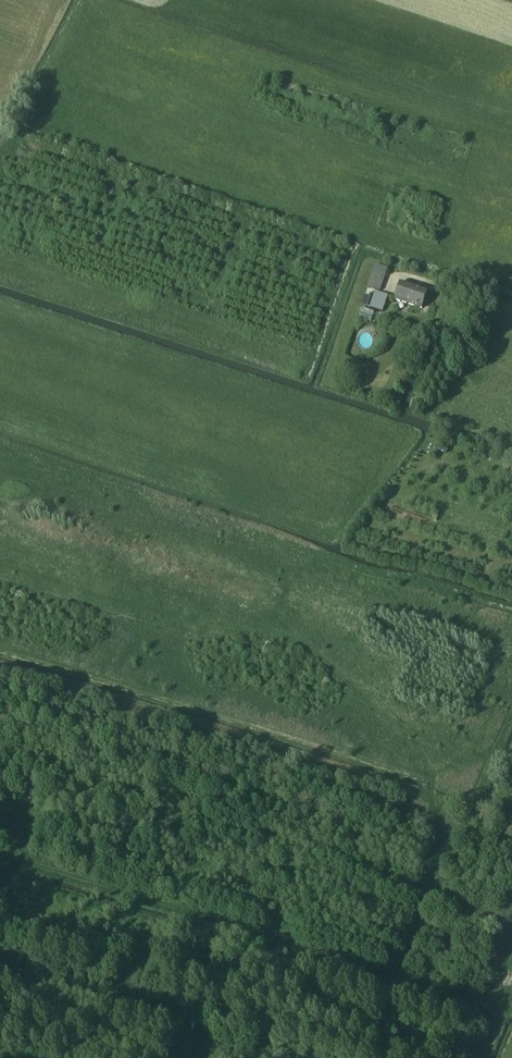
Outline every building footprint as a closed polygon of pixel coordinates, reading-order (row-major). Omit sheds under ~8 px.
[(367,287),(380,292),(388,271),(375,266),(367,287)] [(422,309),(428,292),(400,283),(395,300),(422,309)] [(375,292),(370,308),(382,312),(388,296),(375,292)]
